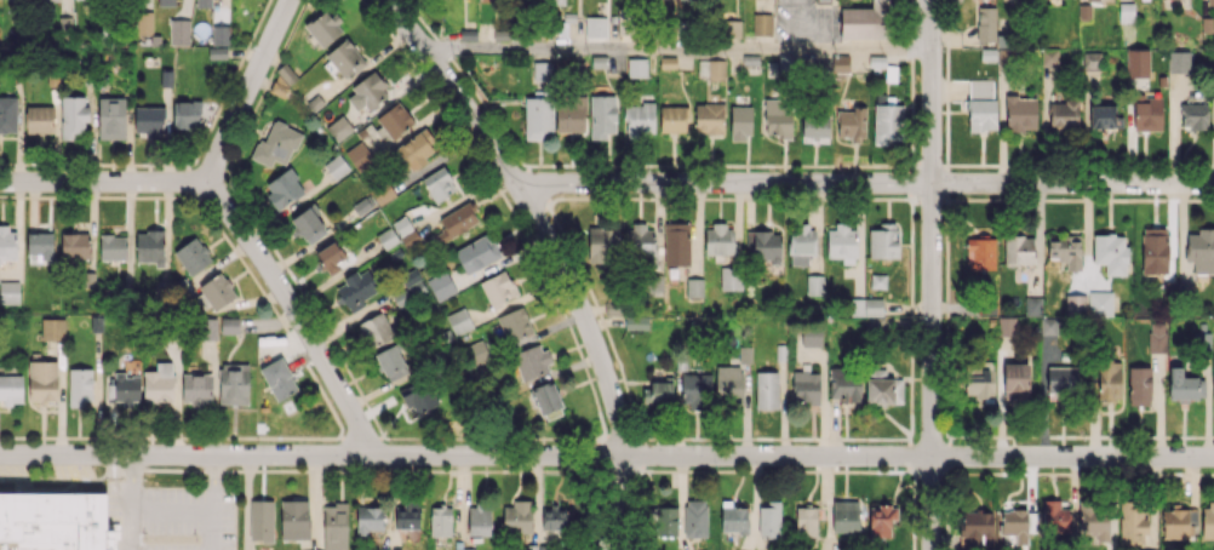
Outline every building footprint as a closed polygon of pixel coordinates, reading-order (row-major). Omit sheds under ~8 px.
[(871,8),(840,8),(841,39),(885,38),(884,0),(871,0),(871,8)] [(1119,22),(1133,22),(1133,3),(1119,2),(1119,22)] [(995,41),(995,6),(976,7),(977,42),(995,41)] [(321,48),(344,30),(328,8),(304,26),(321,48)] [(152,12),(137,11),(137,34),(152,34),(152,12)] [(772,13),(752,14),(753,34),(772,34),(772,13)] [(585,37),(606,38),(607,17),(586,16),(585,37)] [(189,44),(189,19),(169,19),(170,45),(189,44)] [(740,36),(738,20),(722,22),(724,38),(740,36)] [(212,26),(213,46),(228,45),(227,25),(212,26)] [(345,79),(365,62),(345,38),(325,55),(345,79)] [(227,47),(208,47),(208,59),(226,59),(227,47)] [(1058,65),(1058,47),(1040,48),(1041,66),(1058,65)] [(1127,77),(1149,77),(1148,49),(1127,49),(1127,77)] [(1189,72),(1190,50),(1169,50),(1168,72),(1189,72)] [(1099,70),(1099,52),(1083,53),(1084,71),(1099,70)] [(848,57),(808,56),(807,73),(834,74),(834,77),(848,78),(848,57)] [(627,58),(627,77),(647,77),(646,58),(627,58)] [(697,60),(698,77),(709,76),(709,81),(724,80),(724,59),(697,60)] [(533,80),(552,81),(553,61),(533,61),(533,80)] [(267,85),(278,97),(298,79),(287,67),(267,85)] [(172,87),(172,71),(162,71),(162,87),(172,87)] [(365,105),(368,110),(390,94),(375,72),(344,94),(356,111),(365,105)] [(994,79),(968,80),(968,130),(994,130),(994,79)] [(590,95),(590,138),(606,139),(606,133),(615,133),(616,95),(590,95)] [(16,133),(17,97),(0,96),(0,133),(16,133)] [(87,96),(61,96),(62,139),(75,138),(75,133),(85,133),(84,121),(87,121),(87,96)] [(1035,96),(1005,97),(1006,128),(1036,128),(1035,96)] [(1135,130),(1161,131),(1161,96),(1135,96),(1135,130)] [(125,97),(98,97),(98,139),(125,139),(125,97)] [(525,139),(548,140),(549,98),(525,97),(525,139)] [(792,101),(765,100),(764,134),(782,135),(782,138),(791,139),(792,101)] [(1049,130),(1078,129),(1077,100),(1049,101),(1049,130)] [(174,101),(173,129),(200,129),(200,101),(174,101)] [(414,123),(400,102),(375,117),(389,139),(414,123)] [(654,103),(624,104),(625,138),(655,137),(654,103)] [(695,103),(695,133),(724,134),(724,103),(695,103)] [(1207,103),(1181,103),(1180,129),(1207,129),(1207,103)] [(873,144),(888,145),(888,140),(901,140),(902,105),(874,104),(873,144)] [(1123,116),(1115,117),(1114,105),(1089,105),(1090,129),(1123,128),(1123,116)] [(26,106),(26,133),(54,132),(54,106),(26,106)] [(134,134),(163,135),(163,107),(135,106),(134,134)] [(584,106),(556,106),(555,132),(584,132),(584,106)] [(686,106),(660,106),(660,132),(686,132),(686,106)] [(730,138),(751,139),(752,106),(730,106),(730,138)] [(866,109),(837,108),(837,138),(865,139),(866,109)] [(325,128),(336,142),(353,129),(342,115),(325,128)] [(801,141),(828,142),(829,118),(802,117),(801,141)] [(264,141),(258,138),(249,158),(270,167),(273,160),(286,166),(300,135),(272,122),(264,141)] [(438,155),(428,131),(390,147),(401,171),(438,155)] [(345,154),(360,170),(375,156),(360,139),(345,154)] [(350,169),(338,153),(323,165),(335,180),(350,169)] [(435,202),(457,190),(443,166),(421,179),(435,202)] [(279,210),(305,190),(289,168),(262,187),(279,210)] [(396,194),(385,180),(369,191),(380,206),(396,194)] [(351,206),(359,216),(373,205),(366,196),(351,206)] [(429,206),(426,200),(391,221),(399,235),(427,219),(422,211),(429,206)] [(438,218),(444,229),(433,235),(438,244),(482,221),(471,201),(438,218)] [(328,229),(311,205),(291,219),(307,243),(328,229)] [(665,266),(690,265),(689,222),(664,223),(665,266)] [(868,229),(869,258),(898,258),(898,223),(878,223),(879,229),(868,229)] [(624,226),(624,256),(643,257),(643,264),(655,264),(655,226),(624,226)] [(734,254),(733,226),(704,226),(705,254),(734,254)] [(815,254),(816,226),(797,226),(797,232),(789,232),(789,265),(807,265),(808,254),(815,254)] [(827,257),(842,257),(842,263),(856,263),(856,226),(827,226),(827,257)] [(617,227),(588,228),(588,263),(617,263),(617,227)] [(17,260),(16,228),(0,228),(0,260),(17,260)] [(1167,228),(1141,228),(1142,274),(1168,274),(1167,228)] [(1198,228),(1198,234),(1186,234),(1186,262),(1193,262),(1193,273),(1213,274),(1213,228),(1198,228)] [(164,231),(136,231),(136,263),(163,264),(164,231)] [(781,232),(754,231),(753,261),(780,262),(781,232)] [(53,232),(27,233),(27,264),(53,263),(53,232)] [(61,233),(61,259),(90,258),(89,233),(61,233)] [(454,250),(465,274),(500,257),(489,233),(454,250)] [(1105,275),(1126,275),(1126,235),(1093,234),(1093,263),(1105,264),(1105,275)] [(100,260),(127,259),(127,235),(99,235),(100,260)] [(1004,263),(1040,264),(1041,236),(1005,235),(1004,263)] [(190,276),(212,260),(195,236),(173,253),(190,276)] [(1047,260),(1066,260),(1065,270),(1080,270),(1081,237),(1048,236),(1047,260)] [(994,238),(966,238),(967,269),(995,269),(994,238)] [(328,276),(340,270),(336,262),(345,258),(336,241),(316,250),(328,276)] [(720,290),(742,289),(741,266),(720,267),(720,290)] [(380,291),(368,268),(335,284),(349,314),(365,305),(363,300),(380,291)] [(479,281),(491,308),(518,296),(506,269),(479,281)] [(427,278),(436,301),(455,293),(446,270),(427,278)] [(235,297),(223,272),(193,287),(205,312),(235,297)] [(426,297),(419,274),(402,278),(406,292),(391,296),(394,307),(426,297)] [(870,287),(885,288),(886,275),(871,274),(870,287)] [(662,276),(647,275),(647,292),(662,292),(662,276)] [(823,295),(823,275),(806,275),(806,294),(823,295)] [(703,296),(703,278),(686,278),(686,296),(703,296)] [(19,304),(19,282),(0,281),(0,304),(19,304)] [(1112,316),(1112,291),(1088,291),(1088,316),(1112,316)] [(1065,315),(1085,315),(1086,295),(1065,294),(1065,315)] [(1025,297),(1024,314),(1041,315),(1042,297),(1025,297)] [(882,316),(883,299),(851,298),(850,315),(882,316)] [(505,342),(532,334),(524,307),(497,315),(505,342)] [(446,314),(454,335),(472,328),(465,308),(446,314)] [(358,322),(369,348),(394,337),(383,311),(358,322)] [(650,316),(625,315),(624,329),(649,330),(650,316)] [(1015,316),(997,317),(998,335),(1016,334),(1015,316)] [(221,333),(238,333),(238,317),(221,317),(221,333)] [(1056,317),(1041,318),(1042,334),(1057,333),(1056,317)] [(41,340),(65,340),(64,318),(41,319),(41,340)] [(216,318),(200,318),(201,340),(216,339),(216,318)] [(1149,353),(1166,352),(1165,323),(1148,323),(1149,353)] [(821,345),(822,332),(802,331),(801,345),(821,345)] [(408,372),(395,344),(374,354),(387,382),(408,372)] [(544,344),(513,352),(520,380),(552,372),(544,344)] [(750,363),(750,347),(739,347),(739,363),(750,363)] [(259,369),(276,401),(298,390),(281,357),(259,369)] [(56,361),(29,361),(28,401),(56,401),(56,361)] [(1120,361),(1098,362),(1098,402),(1121,401),(1120,361)] [(143,371),(144,401),(173,400),(172,362),(156,363),(156,371),(143,371)] [(994,362),(982,362),(981,376),(965,375),(965,396),(993,397),(994,362)] [(1028,399),(1029,363),(1004,363),(1003,398),(1028,399)] [(219,404),(248,405),(248,366),(219,365),(219,404)] [(742,367),(716,366),(715,402),(741,402),(742,367)] [(1077,366),(1046,367),(1047,394),(1078,393),(1077,366)] [(1129,366),(1128,405),(1150,405),(1151,367),(1129,366)] [(1205,377),(1182,377),(1182,366),(1169,366),(1169,399),(1205,399),(1205,377)] [(92,405),(92,369),(69,368),(69,404),(92,405)] [(828,369),(830,401),(861,399),(859,368),(828,369)] [(778,371),(755,372),(756,408),(778,408),(778,371)] [(819,402),(820,372),(793,371),(792,402),(819,402)] [(140,376),(124,376),(124,372),(114,372),(114,385),(110,386),(110,402),(140,402),(140,376)] [(212,403),(212,374),(182,374),(182,404),(212,403)] [(711,374),(676,375),(677,403),(689,403),(689,407),(711,406),(711,374)] [(3,399),(3,404),(22,404),(22,375),(0,375),(0,399),(3,399)] [(866,403),(902,404),(902,378),(866,378),(866,403)] [(433,408),(422,380),(398,389),(409,417),(433,408)] [(563,414),(552,380),(533,387),(544,420),(563,414)] [(672,403),(672,384),(642,383),(642,402),(672,403)] [(115,549),(115,531),(104,531),(104,494),(0,494),(0,549),(104,549),(115,549)] [(1060,500),(1043,499),(1043,532),(1070,532),(1070,508),(1060,508),(1060,500)] [(272,500),(249,500),(250,541),(273,540),(272,500)] [(281,540),(308,539),(308,500),(280,500),(281,540)] [(395,529),(419,529),(419,500),(407,500),(406,507),(395,507),(395,529)] [(503,506),(503,533),(531,533),(532,500),(512,500),(512,506),(503,506)] [(707,537),(706,500),(684,500),(684,537),(707,537)] [(833,533),(859,533),(859,500),(832,500),(833,533)] [(323,503),(324,549),(347,549),(347,503),(323,503)] [(758,503),(759,537),(781,537),(780,503),(758,503)] [(1213,538),(1213,503),(1203,503),(1203,538),(1213,538)] [(1146,544),(1147,505),(1120,504),(1119,543),(1146,544)] [(869,536),(890,536),(890,520),(897,520),(897,506),(869,505),(869,536)] [(1078,535),(1096,535),(1096,540),(1108,540),(1109,506),(1079,505),(1078,535)] [(382,530),(383,507),(357,506),(356,534),(368,535),(368,529),(382,530)] [(468,535),(490,535),(490,507),(468,506),(468,535)] [(721,533),(748,532),(747,506),(721,507),(721,533)] [(817,537),(816,506),(795,507),(796,537),(817,537)] [(430,536),(451,536),(451,508),(430,507),(430,536)] [(542,531),(570,531),(571,508),(542,507),(542,531)] [(677,535),(677,507),(649,507),(650,536),(677,535)] [(1015,545),(1027,544),(1026,509),(999,510),(1000,535),(1015,534),(1015,545)] [(1163,509),(1163,538),(1195,538),(1195,509),(1163,509)] [(993,511),(962,510),(961,544),(992,545),(993,511)]
